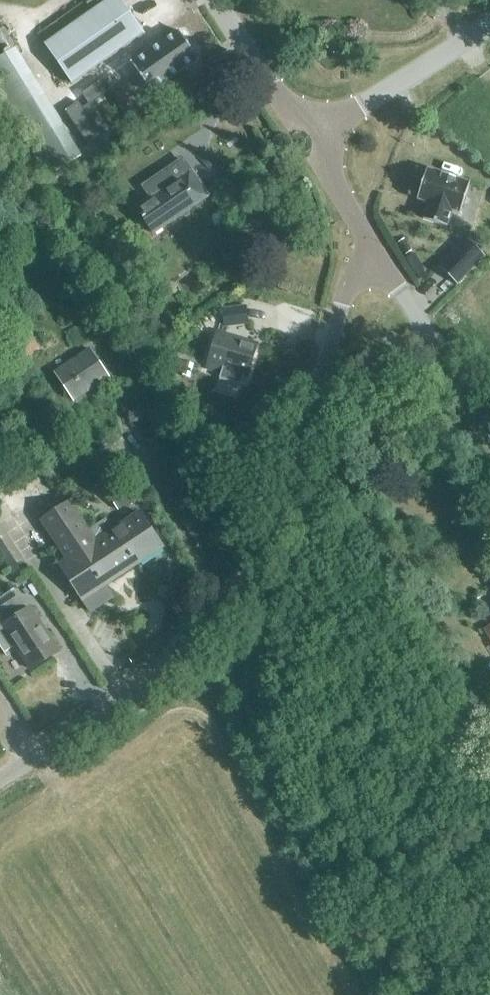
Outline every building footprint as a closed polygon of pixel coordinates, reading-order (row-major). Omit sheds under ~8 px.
[(53,56),(72,83),(144,33),(121,0),(107,0),(99,6),(95,0),(91,0),(87,3),(85,1),(38,34),(53,56)] [(179,29),(132,62),(153,91),(199,59),(179,29)] [(81,156),(15,48),(0,57),(0,110),(42,180),(81,156)] [(148,199),(136,207),(154,233),(209,195),(191,169),(190,171),(182,159),(140,187),(148,199)] [(417,200),(429,203),(424,219),(447,227),(452,211),(460,213),(470,183),(427,169),(417,200)] [(468,239),(440,267),(457,284),(485,256),(468,239)] [(224,324),(248,321),(246,305),(222,308),(224,324)] [(167,313),(155,320),(163,333),(175,326),(167,313)] [(27,330),(11,341),(24,360),(40,349),(27,330)] [(217,333),(207,367),(222,372),(221,377),(242,384),(245,373),(248,374),(256,344),(217,333)] [(74,400),(109,376),(90,349),(55,372),(74,400)] [(116,510),(134,498),(125,485),(108,497),(116,510)] [(60,565),(82,599),(91,612),(113,597),(105,584),(163,546),(140,512),(113,530),(106,518),(88,530),(69,502),(42,520),(60,547),(59,548),(64,556),(66,555),(68,559),(60,565)] [(0,612),(0,646),(4,653),(15,645),(31,669),(59,650),(31,607),(27,610),(13,590),(0,599),(0,606),(3,610),(0,612)] [(157,656),(179,650),(176,635),(153,640),(157,656)]
